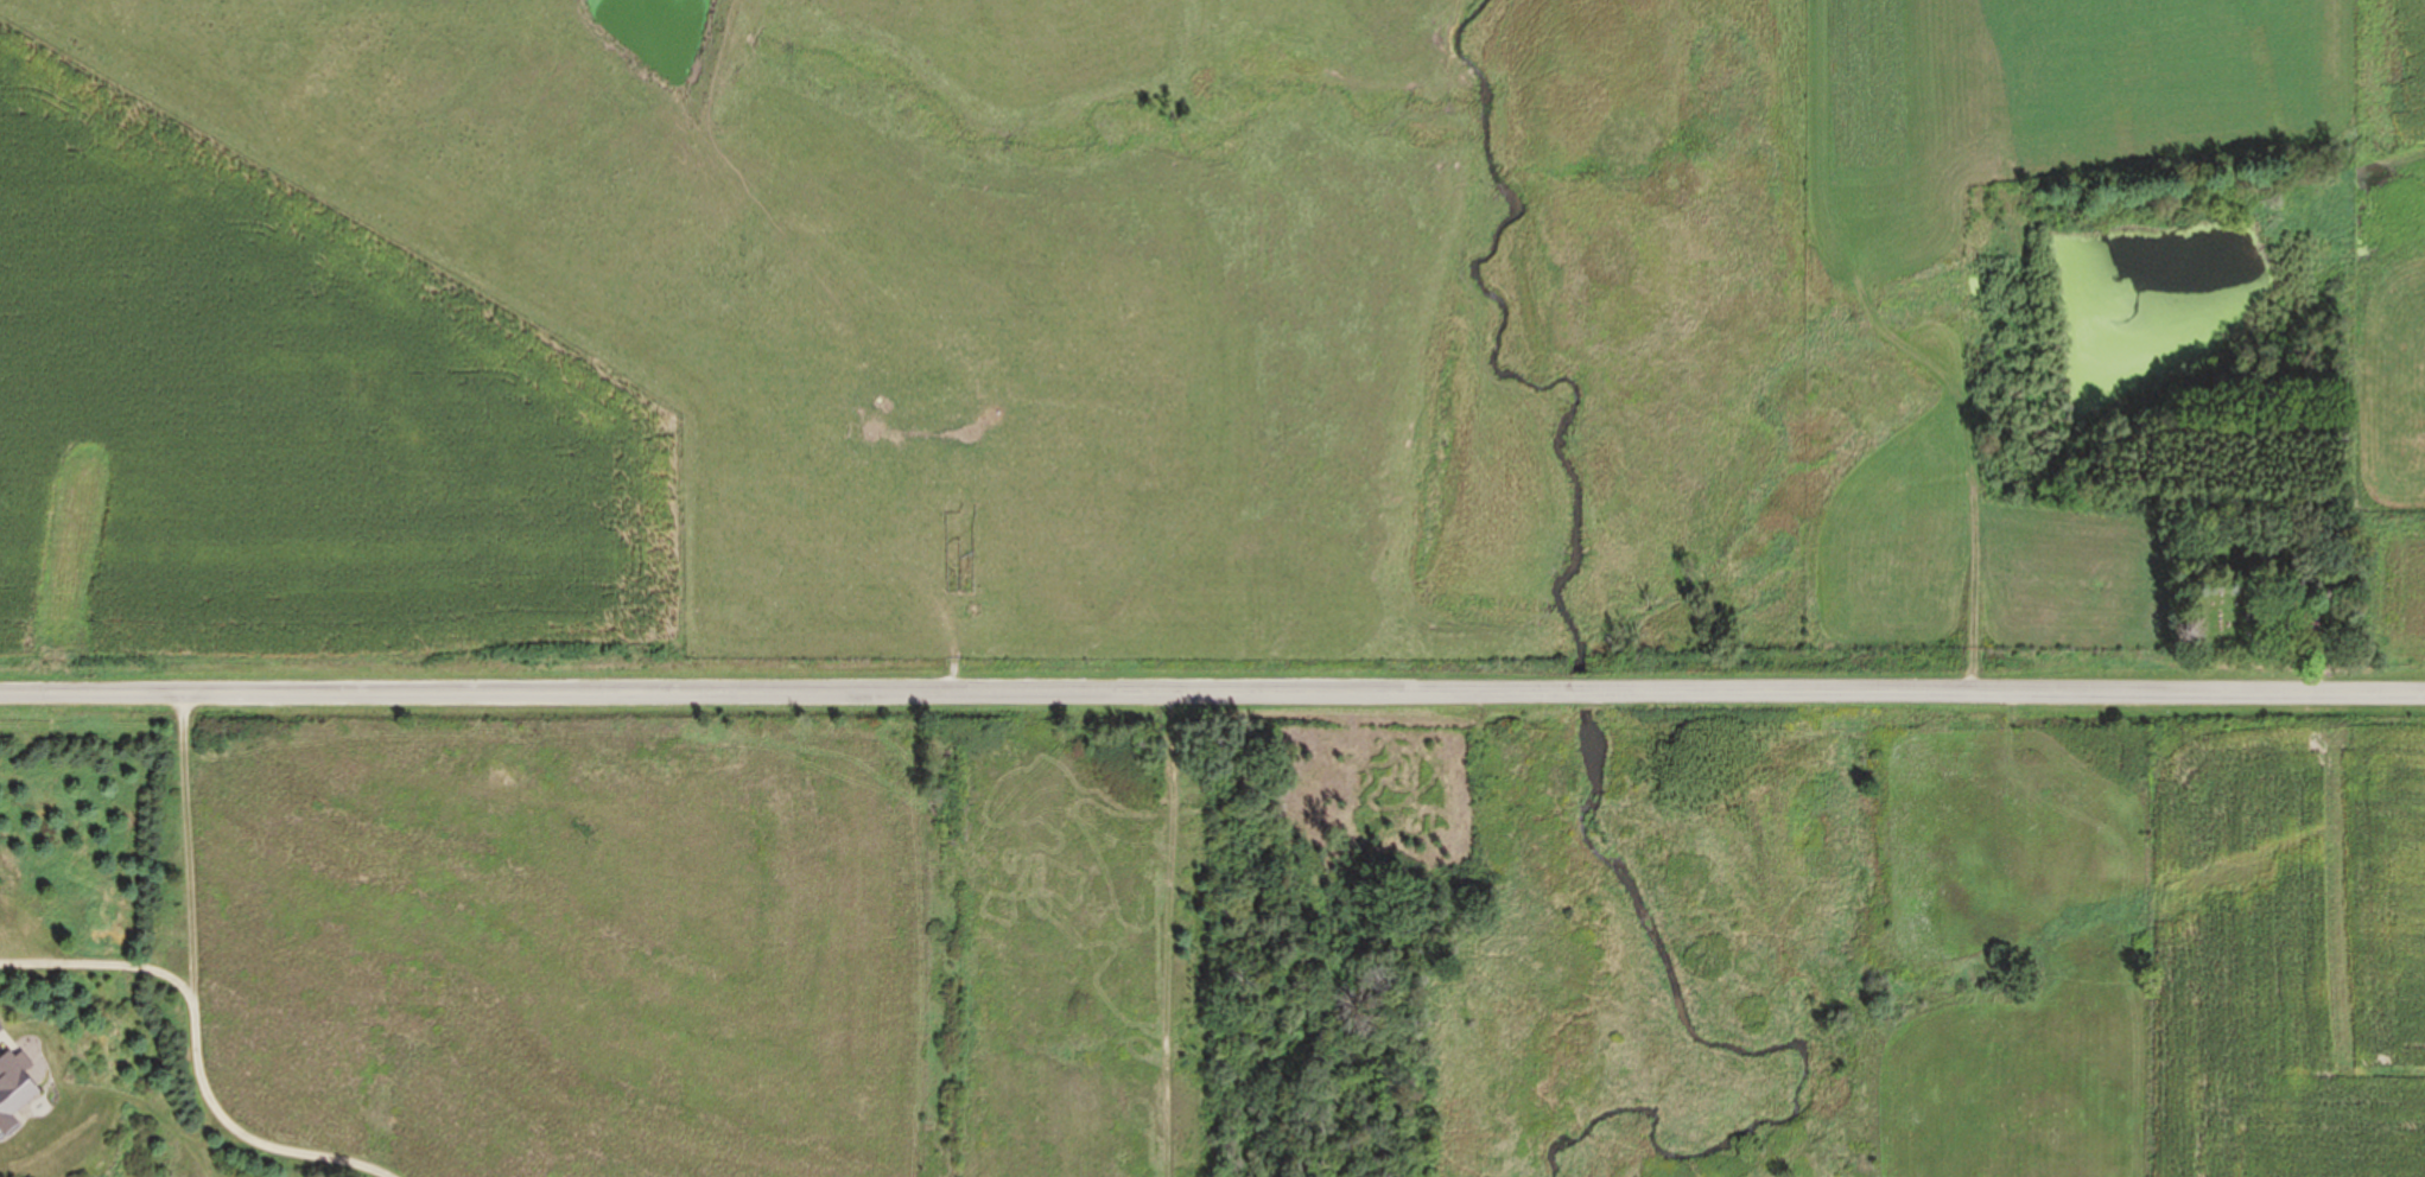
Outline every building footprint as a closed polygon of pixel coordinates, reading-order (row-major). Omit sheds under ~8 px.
[(2305,612),(2305,631),(2321,631),(2321,612),(2305,612)] [(6,1138),(24,1125),(17,1115),(46,1094),(29,1070),(31,1069),(17,1049),(0,1061),(0,1130),(6,1138)]
